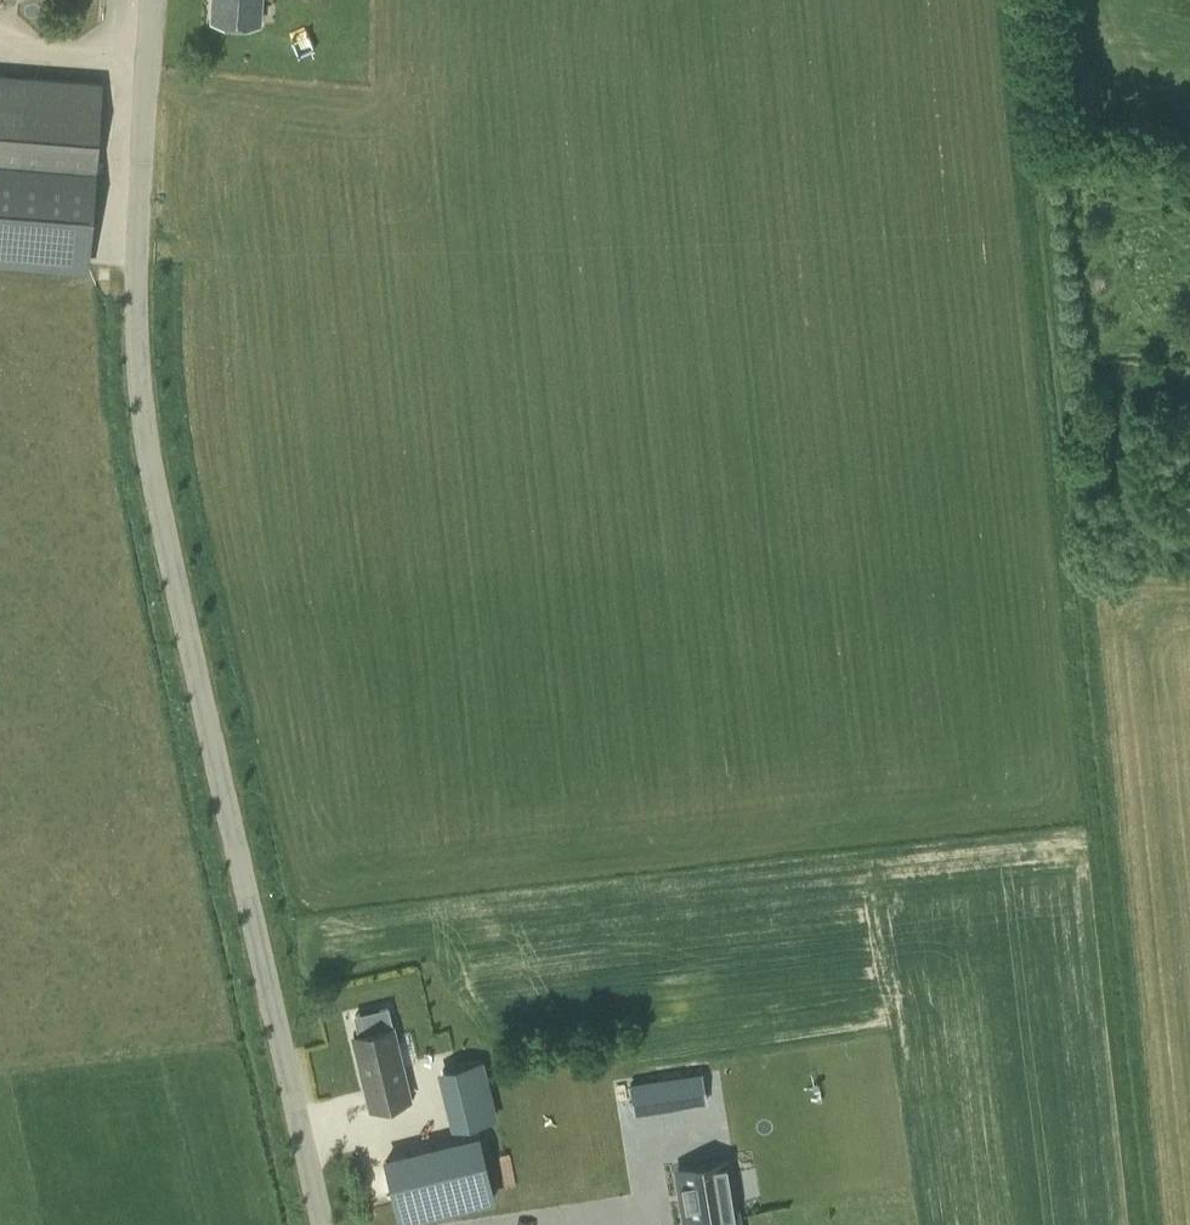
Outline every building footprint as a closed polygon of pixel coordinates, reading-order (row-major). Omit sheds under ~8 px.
[(212,19),(260,22),(261,0),(213,0),(212,19)] [(88,264),(100,84),(0,77),(0,258),(88,264)] [(410,1098),(391,1025),(354,1035),(373,1107),(410,1098)] [(480,1060),(442,1070),(456,1126),(494,1117),(480,1060)] [(701,1073),(630,1083),(634,1112),(706,1101),(701,1073)] [(460,1141),(366,1165),(381,1224),(475,1200),(460,1141)] [(676,1173),(684,1224),(695,1224),(732,1219),(723,1165),(676,1173)]
